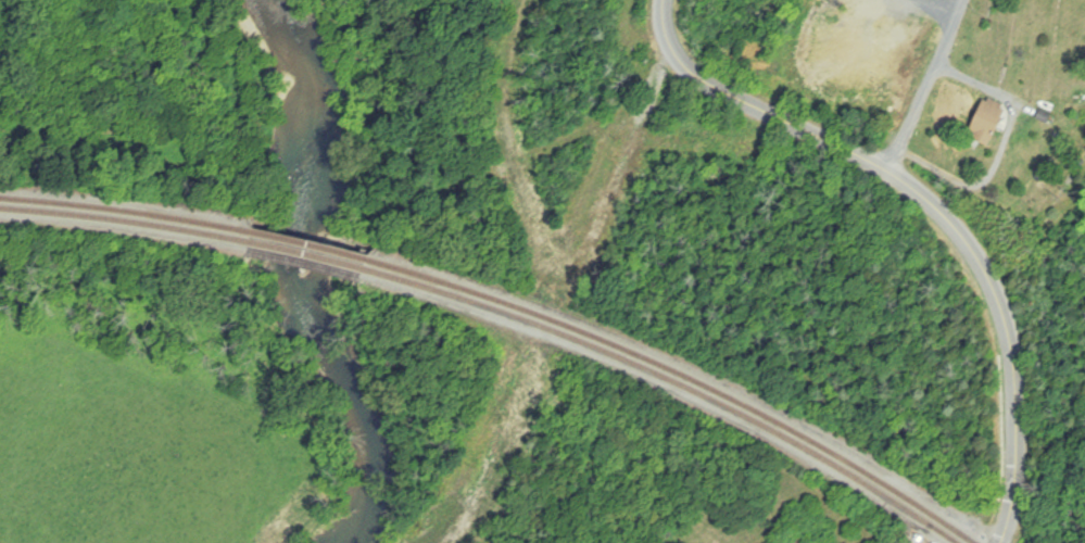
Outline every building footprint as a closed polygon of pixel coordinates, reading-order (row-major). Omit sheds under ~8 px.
[(1007,109),(986,102),(972,140),(993,148),(1007,109)]
